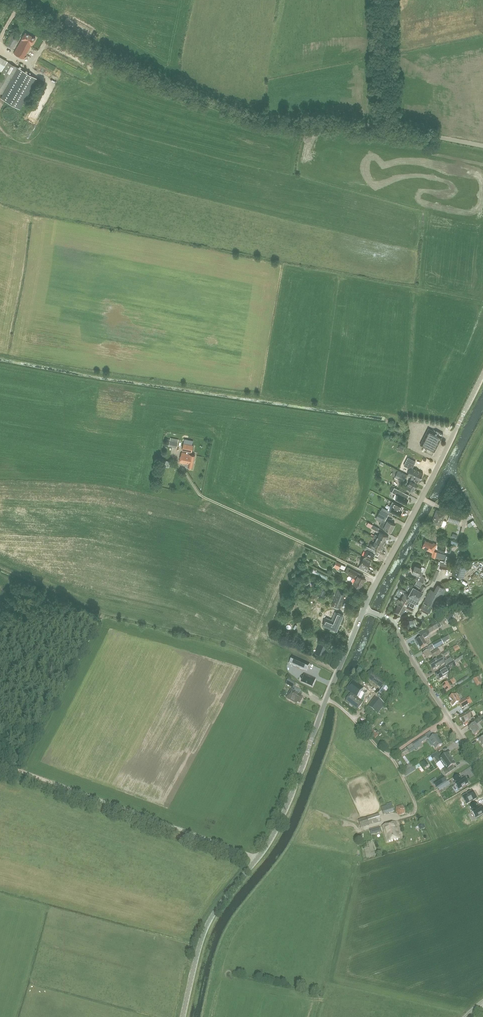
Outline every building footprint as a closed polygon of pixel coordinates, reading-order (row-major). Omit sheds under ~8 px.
[(35,38),(25,32),(21,39),(22,39),(14,53),(23,59),(31,44),(32,45),(35,38)] [(11,33),(5,45),(13,49),(19,38),(11,33)] [(1,98),(20,109),(37,78),(0,58),(0,71),(3,65),(5,67),(0,76),(0,93),(2,94),(12,76),(14,76),(1,98)] [(41,93),(32,108),(37,111),(47,97),(41,93)] [(29,115),(20,130),(24,132),(33,117),(29,115)] [(448,432),(452,423),(448,422),(446,428),(445,427),(443,430),(448,432)] [(427,448),(434,451),(442,436),(443,434),(436,430),(435,432),(429,429),(420,445),(425,448),(427,449),(427,448)] [(169,446),(177,448),(178,441),(170,439),(169,446)] [(181,453),(179,463),(185,464),(185,466),(189,467),(189,469),(191,469),(191,468),(192,468),(195,456),(190,455),(191,452),(192,452),(193,445),(192,445),(193,440),(184,439),(182,450),(188,451),(187,454),(181,453)] [(423,473),(412,468),(416,461),(408,457),(403,466),(406,467),(410,469),(407,474),(412,477),(411,479),(418,483),(423,473)] [(406,474),(398,470),(395,475),(404,479),(406,474)] [(415,488),(418,483),(411,479),(406,488),(413,491),(414,488),(415,488)] [(404,496),(405,493),(394,487),(392,492),(398,495),(395,500),(405,505),(405,504),(406,504),(407,502),(407,501),(408,499),(404,496)] [(399,505),(392,501),(391,505),(392,506),(389,511),(399,516),(400,516),(401,514),(401,513),(402,510),(398,508),(399,505)] [(377,516),(382,519),(379,525),(380,526),(383,528),(384,528),(391,532),(395,524),(387,520),(387,521),(385,520),(388,514),(380,510),(377,516)] [(436,510),(432,523),(441,525),(445,513),(437,510),(436,510)] [(448,521),(459,524),(462,516),(450,512),(448,521)] [(388,536),(380,532),(378,535),(375,534),(374,537),(377,538),(385,543),(384,542),(386,539),(387,539),(388,536)] [(385,543),(377,538),(373,545),(371,543),(369,546),(379,551),(380,549),(381,549),(385,543)] [(425,540),(422,547),(427,549),(426,550),(433,553),(437,544),(433,543),(425,540)] [(364,557),(371,561),(374,554),(378,556),(379,553),(369,547),(364,557)] [(367,568),(371,561),(364,557),(358,567),(369,573),(370,570),(367,568)] [(463,578),(467,567),(455,564),(452,574),(463,578)] [(421,587),(424,589),(426,586),(430,584),(431,580),(430,579),(428,583),(426,584),(425,584),(427,581),(424,580),(425,577),(422,576),(423,573),(420,571),(421,568),(415,565),(412,572),(414,573),(414,574),(417,575),(414,580),(417,581),(416,583),(421,586),(421,587)] [(358,572),(351,569),(349,572),(353,574),(352,577),(356,579),(353,584),(361,588),(365,579),(360,577),(362,574),(358,572)] [(415,584),(409,595),(418,600),(418,599),(419,600),(423,592),(424,589),(421,587),(415,584)] [(434,592),(431,590),(425,601),(432,605),(436,597),(440,599),(445,589),(438,585),(434,592)] [(313,592),(314,593),(311,599),(316,601),(319,596),(322,597),(325,592),(316,587),(313,592)] [(340,608),(343,599),(344,598),(343,597),(344,594),(345,595),(346,592),(338,589),(332,605),(340,608)] [(415,604),(418,600),(409,595),(405,593),(400,602),(407,605),(409,601),(415,604)] [(316,602),(314,608),(313,608),(310,613),(318,616),(324,605),(316,602)] [(413,608),(407,605),(400,602),(395,612),(401,615),(405,608),(411,612),(413,608)] [(432,608),(423,603),(420,608),(429,613),(432,608)] [(327,618),(324,625),(336,631),(343,615),(338,613),(334,622),(327,618)] [(452,614),(445,618),(448,624),(455,620),(452,614)] [(415,624),(414,619),(408,620),(406,619),(402,620),(401,623),(401,626),(404,628),(408,627),(409,625),(415,624)] [(430,634),(441,627),(445,625),(442,620),(438,622),(427,629),(430,634)] [(418,640),(416,642),(420,649),(427,645),(423,640),(428,637),(426,633),(417,639),(418,640)] [(427,660),(432,657),(432,658),(441,654),(438,649),(430,654),(428,651),(423,654),(427,660)] [(292,656),(289,664),(306,671),(309,664),(292,656)] [(429,664),(433,670),(440,665),(441,666),(445,663),(446,666),(452,662),(449,657),(444,661),(442,657),(437,660),(437,659),(433,661),(433,662),(429,664)] [(460,661),(458,658),(453,662),(447,665),(450,670),(456,666),(454,664),(460,661)] [(447,668),(436,675),(439,680),(446,676),(450,674),(447,668)] [(373,673),(369,679),(381,688),(385,682),(373,673)] [(306,675),(302,682),(313,687),(316,680),(306,675)] [(457,682),(459,686),(469,680),(467,677),(457,682)] [(296,683),(289,679),(286,684),(293,688),(296,683)] [(442,686),(446,692),(451,689),(453,689),(453,686),(452,684),(456,682),(453,679),(442,686)] [(352,694),(363,702),(370,693),(359,684),(358,685),(353,681),(347,690),(352,694)] [(388,690),(384,686),(378,693),(383,696),(388,690)] [(300,704),(303,698),(301,697),(301,696),(301,695),(292,690),(288,698),(296,703),(298,703),(300,704)] [(450,703),(452,706),(458,702),(462,708),(469,704),(465,699),(463,701),(462,700),(461,700),(457,693),(454,695),(449,697),(452,702),(450,703)] [(358,709),(363,702),(352,694),(347,700),(358,709)] [(375,697),(367,707),(377,714),(385,704),(375,697)] [(457,717),(468,712),(466,709),(456,715),(457,717)] [(470,719),(472,722),(481,716),(480,714),(477,715),(473,718),(469,712),(459,718),(463,724),(470,719)] [(472,722),(474,724),(469,728),(474,735),(480,731),(476,725),(481,722),(482,720),(482,715),(481,716),(472,722)] [(435,749),(438,747),(442,744),(436,734),(429,739),(435,749)] [(415,747),(420,743),(427,739),(425,735),(413,743),(415,747)] [(440,762),(442,764),(451,758),(448,753),(442,757),(440,754),(434,758),(438,763),(440,762)] [(451,758),(442,764),(444,768),(442,770),(446,775),(452,771),(449,768),(455,764),(451,758)] [(461,777),(459,774),(453,778),(455,782),(454,783),(458,790),(467,784),(463,777),(460,779),(460,778),(461,777)] [(435,785),(437,788),(447,782),(443,776),(437,781),(438,783),(435,785)] [(477,798),(473,791),(463,798),(468,805),(477,798)] [(383,814),(394,811),(392,804),(381,807),(383,814)] [(482,806),(481,808),(480,807),(478,804),(473,808),(475,812),(474,813),(479,819),(482,816),(482,806)] [(397,807),(396,812),(400,816),(405,814),(406,809),(402,805),(397,807)] [(369,825),(381,821),(379,813),(367,817),(358,820),(361,827),(369,825)] [(395,822),(389,824),(393,840),(400,839),(395,822)] [(393,840),(389,824),(382,826),(387,842),(393,840)]
